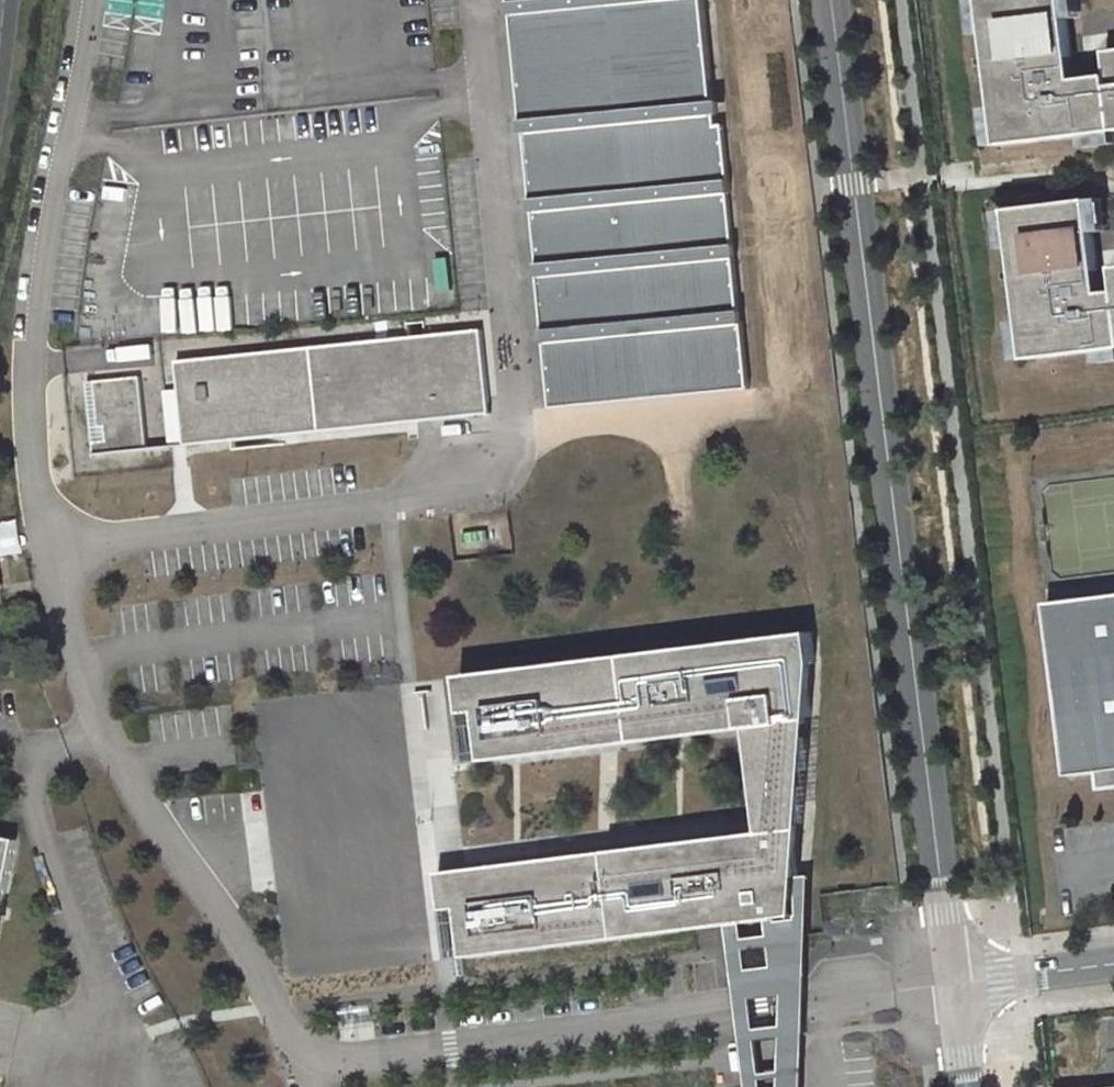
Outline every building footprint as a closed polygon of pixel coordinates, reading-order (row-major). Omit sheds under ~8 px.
[(553,405),(748,387),(724,125),(715,125),(704,0),(514,0),(553,405)] [(1064,0),(983,0),(1001,145),(1113,130),(1113,49),(1087,53),(1089,76),(1075,78),(1064,0)] [(1010,210),(1028,359),(1113,348),(1113,291),(1101,292),(1089,199),(1010,210)] [(482,329),(182,360),(190,443),(490,412),(482,329)] [(143,376),(91,380),(98,450),(151,447),(143,376)] [(0,539),(0,611),(10,611),(0,539)] [(1047,604),(1068,774),(1097,771),(1099,789),(1113,787),(1113,596),(1047,604)] [(816,666),(812,633),(461,678),(466,713),(480,712),(485,758),(751,728),(761,820),(762,834),(438,873),(444,908),(459,909),(465,957),(721,925),(779,917),(794,915),(797,877),(816,666)] [(0,834),(0,945),(20,839),(0,834)] [(721,925),(743,1086),(800,1086),(809,877),(797,877),(794,915),(721,925)]
